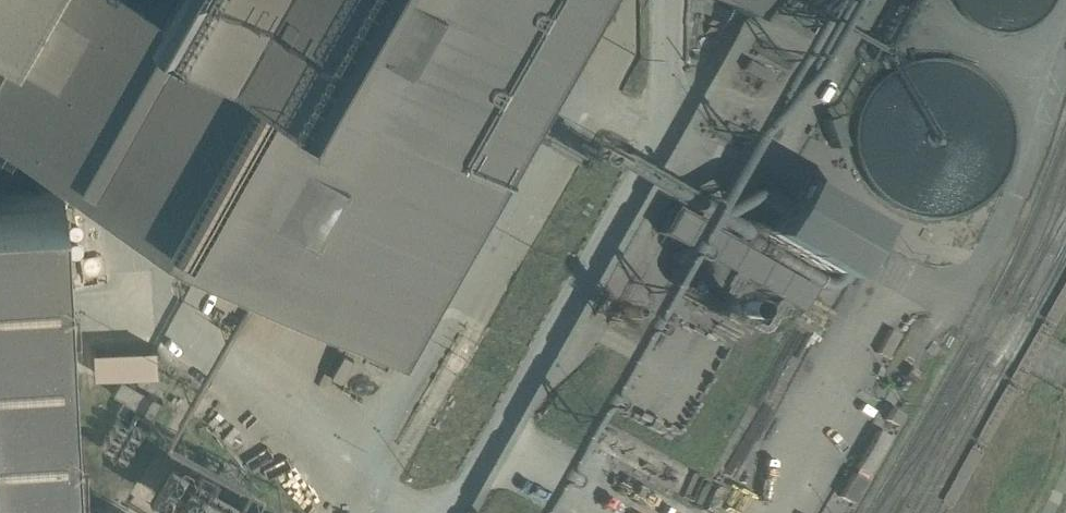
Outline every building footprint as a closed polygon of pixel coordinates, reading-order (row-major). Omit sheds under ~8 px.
[(2,16),(0,20),(0,104),(38,125),(42,127),(57,136),(60,138),(80,149),(99,160),(101,161),(128,176),(130,178),(143,185),(161,195),(195,214),(204,219),(225,231),(246,244),(266,254),(276,260),(277,261),(360,308),(361,309),(386,323),(398,330),(404,320),(416,300),(435,265),(440,257),(467,209),(472,201),(500,152),(505,143),(532,95),(537,86),(565,38),(569,30),(586,0),(0,0),(0,15),(2,16)] [(739,12),(745,15),(746,13),(754,0),(718,0),(739,12)] [(902,3),(904,4),(919,12),(922,7),(916,4),(909,0),(904,0),(902,3)] [(822,120),(832,148),(842,144),(833,116),(822,120)] [(751,187),(743,202),(749,206),(739,223),(834,277),(837,270),(847,276),(848,273),(839,267),(847,253),(856,259),(858,255),(852,252),(865,229),(773,176),(762,194),(751,187)] [(77,510),(76,497),(75,474),(75,469),(69,350),(65,275),(64,262),(62,226),(62,211),(61,209),(60,180),(60,179),(60,177),(38,178),(33,178),(12,179),(7,179),(0,180),(0,512),(77,512),(77,510)] [(809,286),(671,208),(657,232),(693,252),(680,276),(710,293),(724,269),(796,310),(809,286)] [(623,301),(612,321),(626,328),(636,309),(623,301)] [(157,344),(93,344),(93,371),(157,370),(157,344)] [(162,400),(124,379),(121,377),(112,393),(123,398),(115,412),(145,429),(162,400)] [(890,408),(883,419),(892,424),(899,413),(890,408)] [(876,429),(854,467),(866,474),(887,436),(876,429)] [(149,496),(186,512),(274,512),(255,505),(265,483),(173,442),(149,496)] [(851,472),(838,496),(849,502),(863,479),(851,472)] [(828,512),(843,512),(848,504),(837,498),(828,512)]
